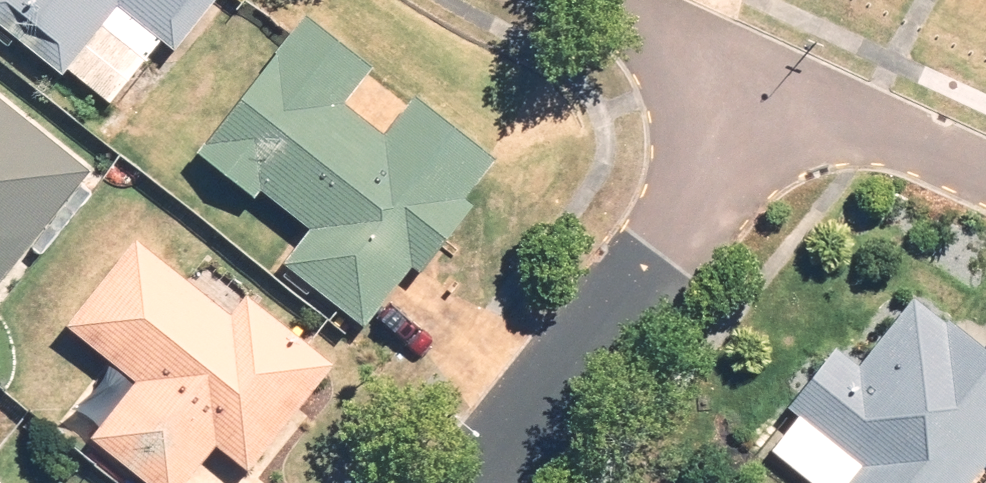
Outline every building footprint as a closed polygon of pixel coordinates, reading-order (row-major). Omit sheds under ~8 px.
[(8,48),(15,39),(62,75),(66,69),(112,105),(162,42),(177,53),(219,0),(0,0),(0,41),(8,48)] [(466,200),(497,161),(415,98),(386,136),(347,105),(375,69),(307,16),(198,155),(255,200),(261,192),(311,231),(285,264),(366,328),(412,269),(421,276),(475,207),(466,200)] [(13,179),(0,169),(0,194),(13,179)] [(42,233),(0,199),(0,285),(42,233)] [(136,240),(66,327),(136,383),(91,439),(121,463),(107,480),(110,482),(135,482),(139,478),(146,482),(188,482),(216,448),(248,473),(334,366),(248,297),(232,317),(136,240)] [(985,462),(985,346),(917,291),(859,363),(837,346),(789,405),(798,412),(770,448),(813,482),(969,482),(985,462)]
